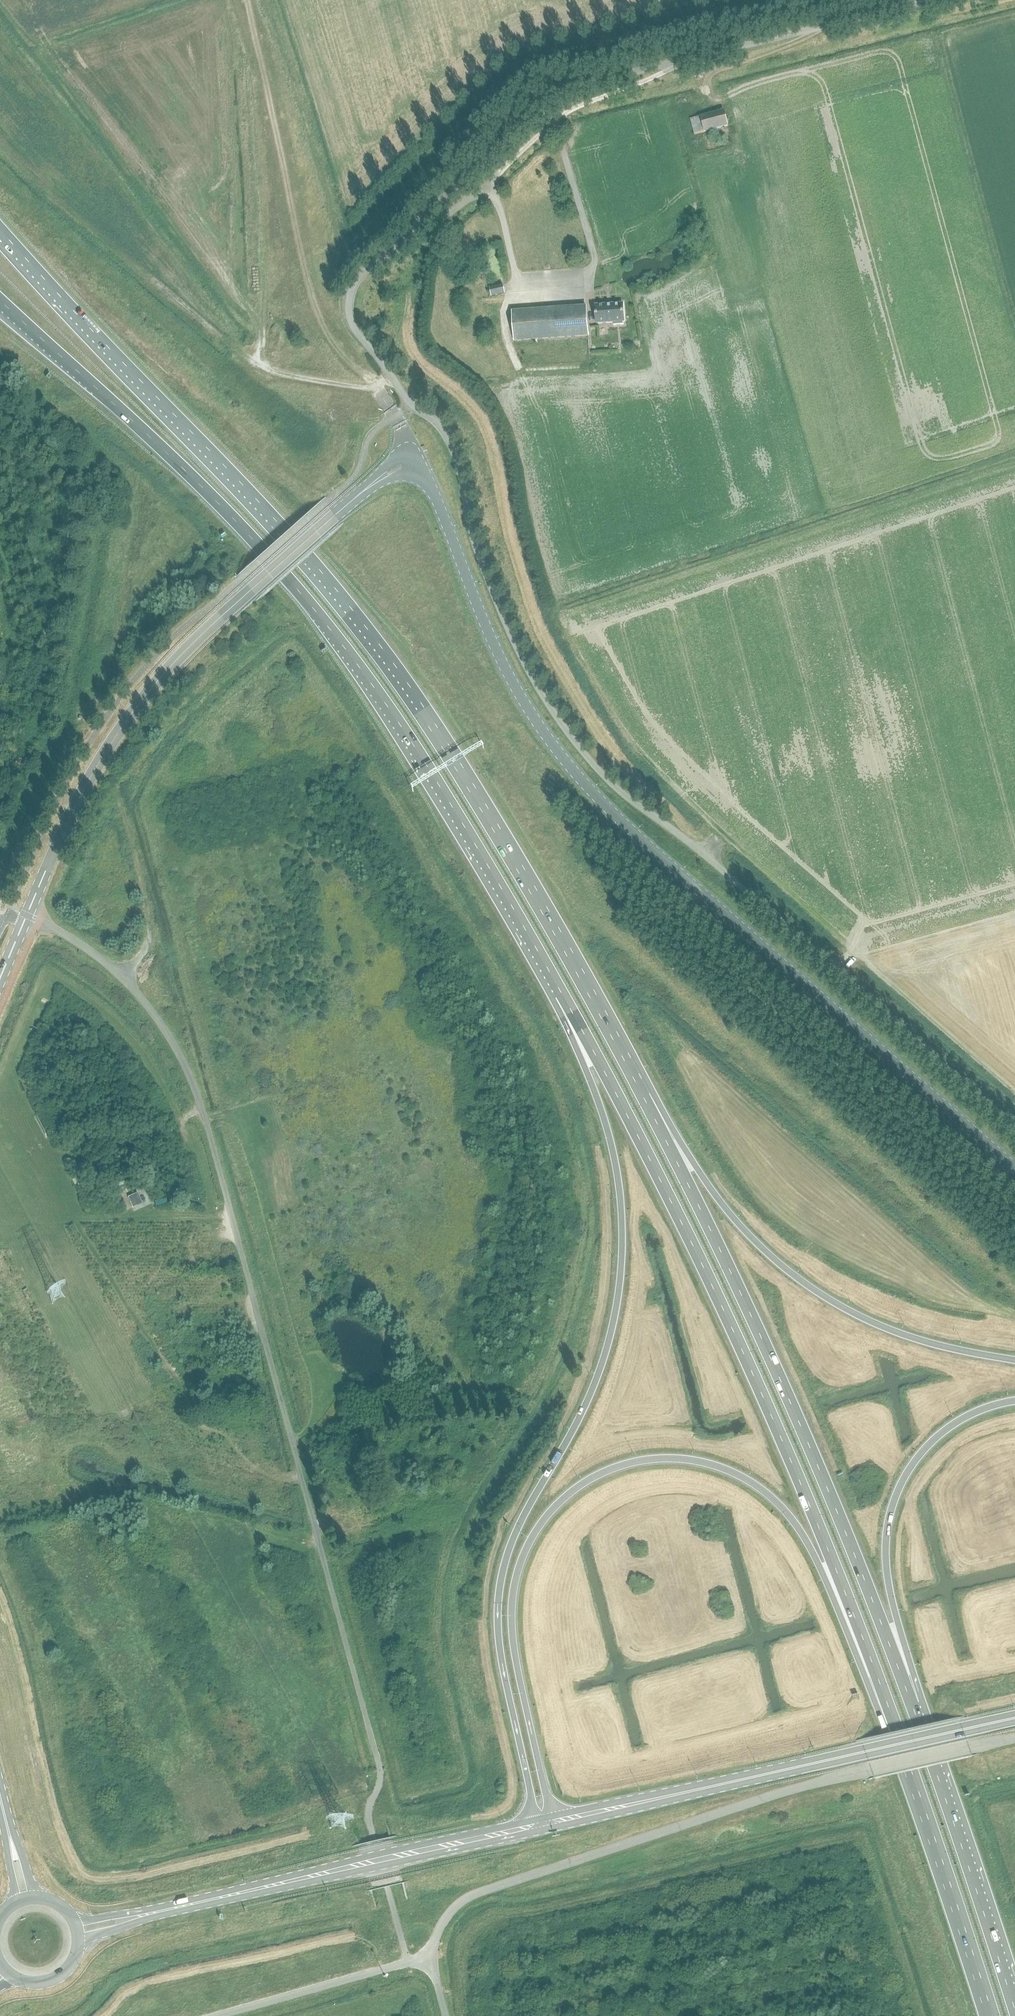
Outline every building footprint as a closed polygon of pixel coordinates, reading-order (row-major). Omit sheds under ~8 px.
[(724,109),(690,119),(695,135),(728,125),(724,109)] [(492,296),(505,293),(503,284),(490,287),(492,296)] [(623,303),(595,305),(596,323),(614,322),(614,325),(623,324),(623,321),(624,321),(623,303)] [(588,335),(586,306),(512,311),(515,340),(588,335)] [(133,1207),(137,1205),(132,1195),(128,1196),(133,1207)] [(209,1299),(192,1303),(193,1307),(210,1303),(209,1299)]
